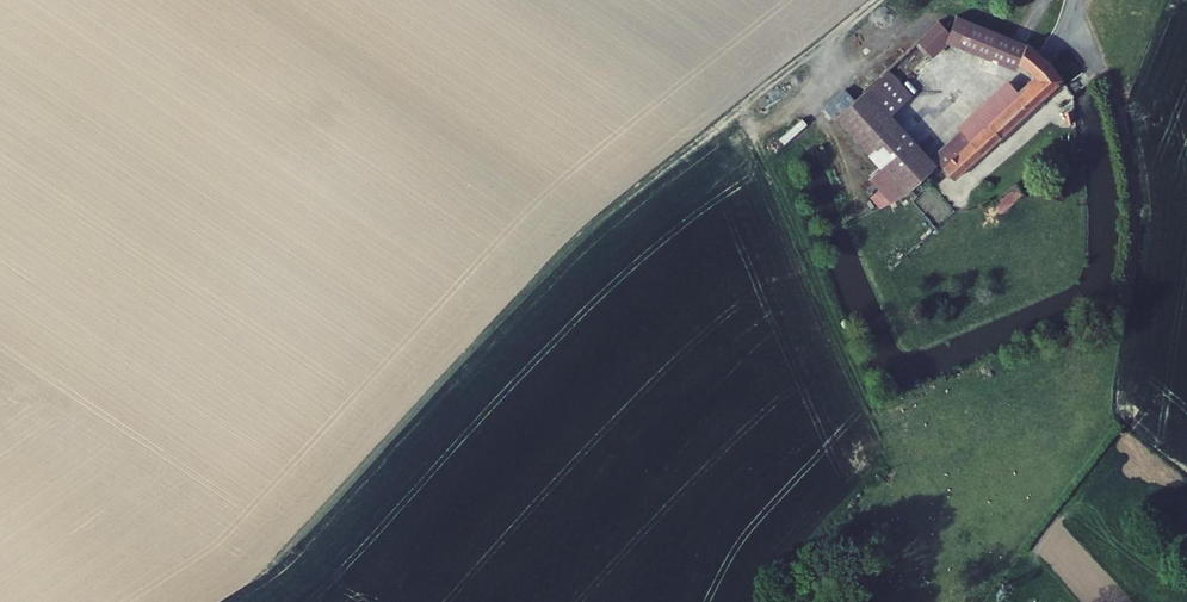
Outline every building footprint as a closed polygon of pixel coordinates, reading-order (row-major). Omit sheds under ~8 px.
[(949,161),(955,168),(1068,69),(1037,40),(1030,36),(1032,31),(1002,18),(1000,22),(961,6),(958,13),(953,8),(950,10),(948,7),(944,10),(942,8),(868,76),(882,90),(956,21),(1023,51),(1041,67),(1027,79),(1029,80),(1023,85),(971,131),(961,120),(935,143),(885,93),(882,96),(865,78),(841,100),(905,165),(901,168),(908,175),(911,171),(917,178),(928,167),(934,174),(949,161)] [(961,120),(971,131),(1023,85),(1011,71),(958,117),(961,120)] [(990,201),(998,214),(1021,200),(1013,187),(990,201)]
